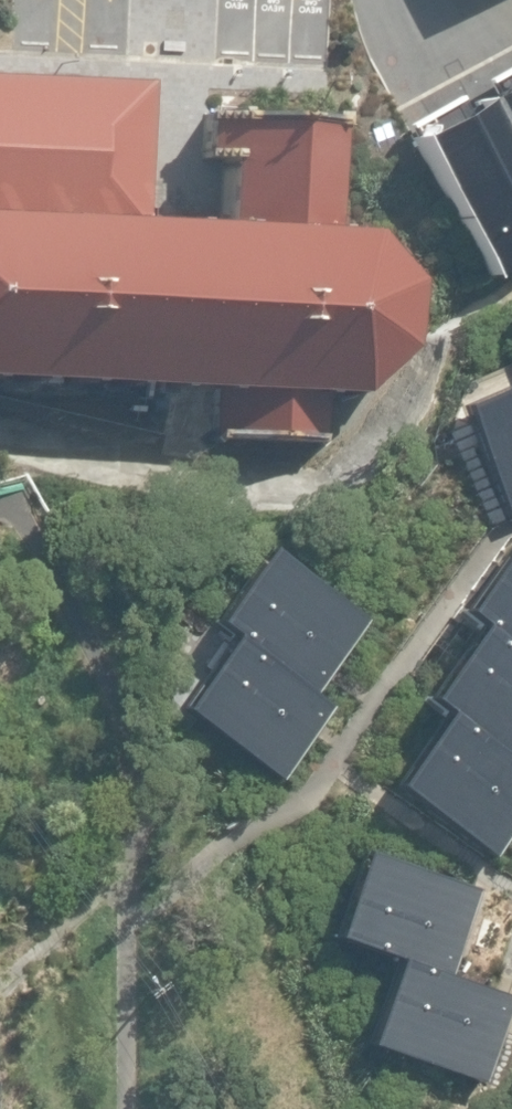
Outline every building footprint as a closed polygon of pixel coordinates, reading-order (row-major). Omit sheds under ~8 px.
[(214,397),(213,443),(320,445),(322,401),(352,402),(402,356),(404,289),(359,244),(330,243),(337,128),(202,120),(200,164),(222,166),(220,237),(134,234),(139,89),(0,84),(0,391),(214,397)] [(479,105),(511,162),(511,86),(479,105)] [(414,141),(493,280),(511,270),(511,162),(479,105),(414,141)] [(508,522),(511,520),(511,386),(460,411),(508,522)] [(479,630),(511,652),(511,544),(511,543),(461,618),(479,630)] [(234,640),(316,697),(368,621),(268,552),(216,628),(234,640)] [(445,717),(511,763),(511,652),(479,630),(427,705),(445,717)] [(316,697),(234,640),(182,715),(281,783),(333,708),(316,697)] [(445,717),(393,792),(492,861),(511,831),(511,763),(445,717)] [(334,941),(398,963),(449,979),(477,892),(362,855),(334,941)] [(449,979),(398,963),(370,1048),(483,1085),(511,1000),(449,979)]
